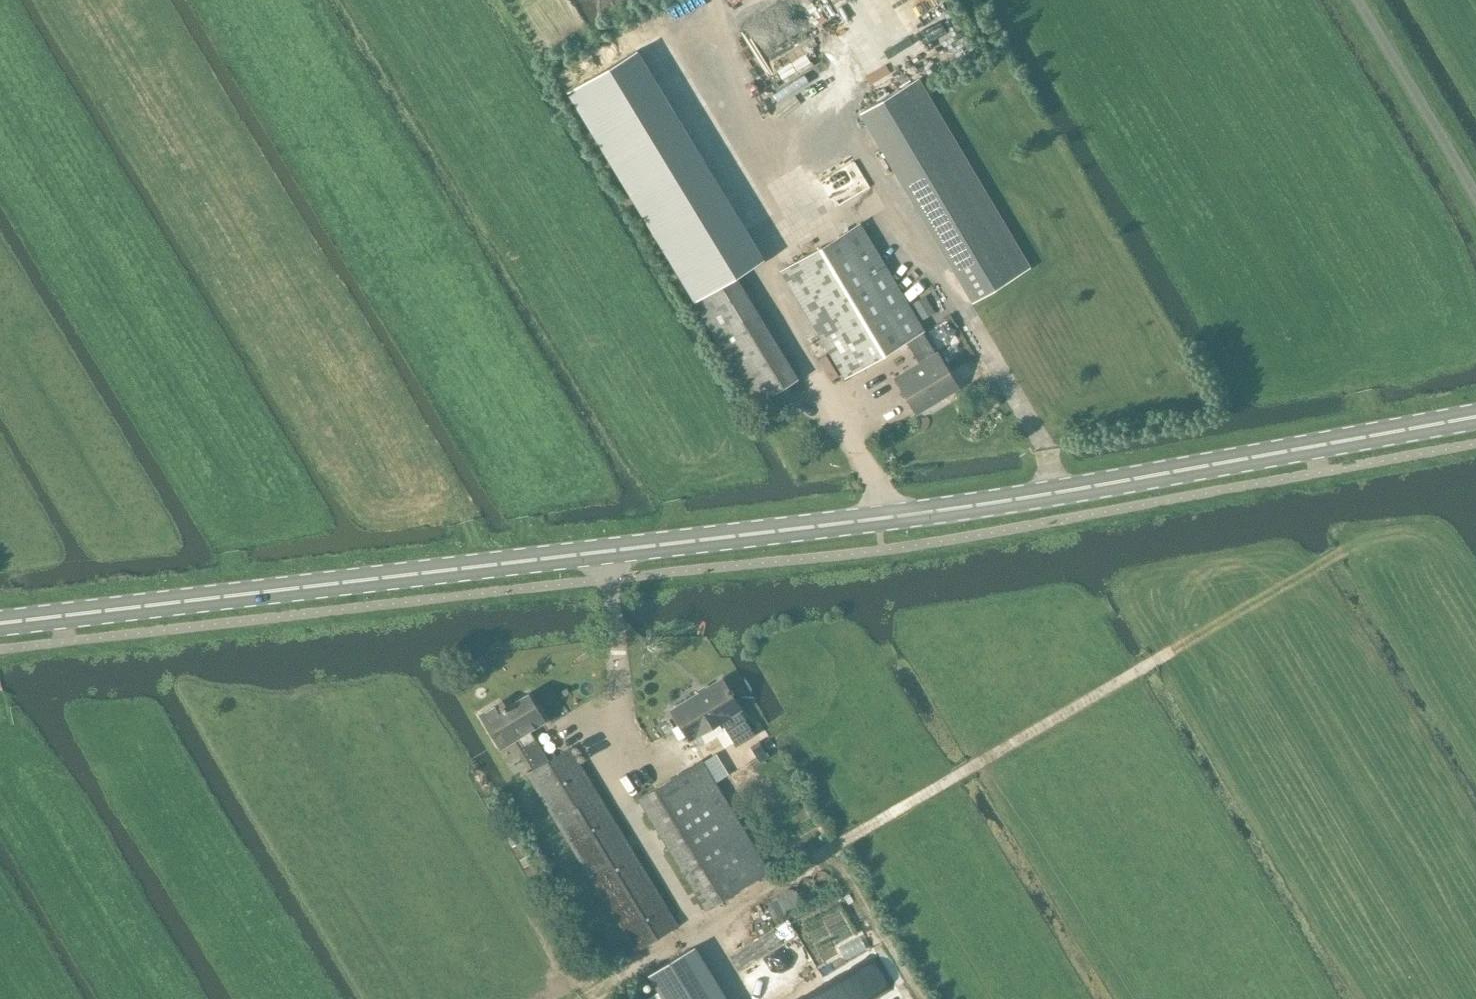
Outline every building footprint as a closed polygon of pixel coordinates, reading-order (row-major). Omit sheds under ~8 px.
[(640,49),(569,92),(695,299),(735,275),(765,256),(640,49)] [(863,110),(975,300),(1027,269),(919,87),(915,80),(863,110)] [(861,223),(781,271),(844,378),(906,341),(922,331),(923,330),(861,223)] [(735,275),(693,300),(756,403),(798,378),(735,275)] [(922,331),(906,341),(920,365),(896,379),(916,412),(957,387),(938,354),(936,355),(922,331)] [(670,711),(688,740),(720,721),(735,746),(754,735),(739,709),(740,708),(722,679),(670,711)] [(503,703),(480,715),(500,747),(514,738),(533,771),(549,761),(530,729),(544,720),(529,695),(506,708),(503,703)] [(754,744),(743,750),(749,760),(760,753),(754,744)] [(533,771),(528,774),(635,951),(677,925),(570,749),(549,761),(533,771)] [(638,799),(705,908),(768,870),(701,761),(638,799)] [(694,947),(648,974),(658,991),(644,998),(720,998),(724,997),(694,947)]
